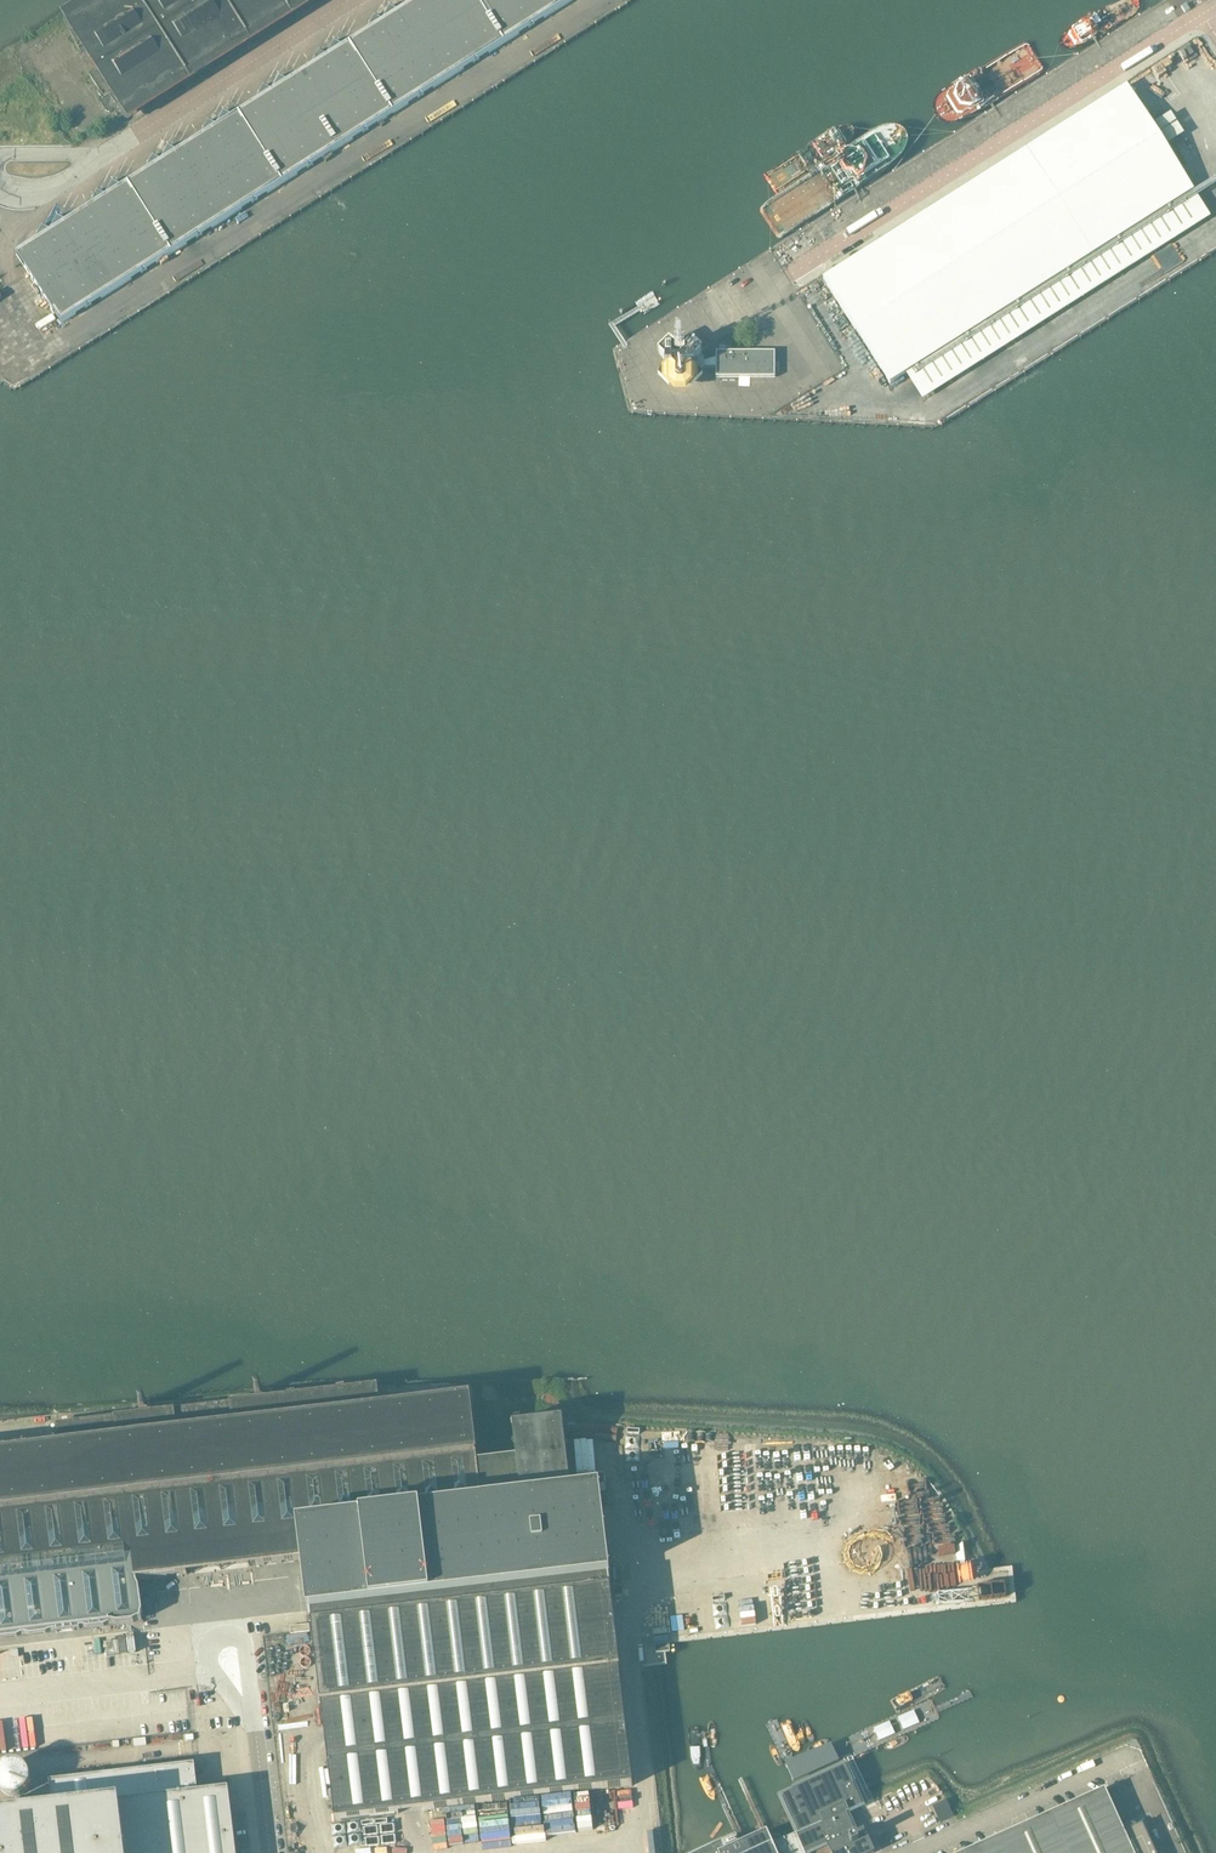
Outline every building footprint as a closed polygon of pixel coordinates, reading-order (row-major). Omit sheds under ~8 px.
[(16,255),(21,264),(60,325),(574,0),(419,0),(399,13),(389,8),(382,22),(374,17),(365,34),(343,48),(334,43),(327,56),(319,52),(310,69),(288,83),(278,78),(271,91),(263,87),(255,104),(233,118),(223,113),(216,126),(208,122),(199,139),(177,153),(168,148),(161,161),(153,157),(144,174),(122,188),(112,183),(105,196),(97,192),(89,209),(67,223),(57,218),(50,231),(42,227),(33,244),(16,255)] [(305,0),(110,0),(69,26),(97,70),(89,75),(103,97),(100,99),(100,100),(100,103),(105,112),(108,113),(109,114),(113,111),(118,118),(305,0)] [(889,385),(1193,192),(1126,87),(823,280),(889,385)] [(1146,266),(1156,281),(1180,265),(1171,250),(1146,266)] [(702,352),(708,346),(700,339),(694,344),(702,352)] [(677,350),(676,350),(671,345),(670,345),(669,343),(658,354),(660,356),(659,357),(665,362),(665,369),(659,375),(660,375),(658,377),(669,388),(670,386),(676,391),(684,391),(690,386),(691,388),(702,377),(700,375),(701,375),(700,374),(695,369),(695,362),(700,357),(701,356),(700,356),(702,354),(691,343),(689,345),(683,350),(677,350)] [(775,352),(716,352),(715,359),(704,362),(704,361),(700,357),(695,362),(695,369),(700,374),(704,370),(704,368),(715,368),(715,378),(775,379),(775,352)] [(998,360),(975,375),(984,389),(1007,374),(998,360)] [(17,1637),(47,1633),(72,1631),(139,1623),(134,1579),(254,1566),(300,1561),(306,1616),(310,1616),(311,1625),(312,1632),(335,1821),(395,1813),(440,1809),(480,1804),(606,1789),(632,1786),(618,1670),(619,1670),(599,1493),(606,1492),(605,1481),(597,1482),(591,1428),(564,1432),(562,1422),(512,1428),(516,1459),(477,1464),(469,1401),(379,1411),(376,1387),(57,1425),(56,1418),(0,1424),(0,1639),(17,1637)] [(873,1458),(877,1458),(878,1463),(887,1462),(886,1450),(872,1450),(873,1458)] [(647,1652),(662,1650),(661,1644),(647,1645),(647,1652)] [(0,1816),(0,1852),(236,1852),(231,1813),(229,1790),(198,1793),(192,1794),(189,1774),(188,1766),(194,1766),(194,1764),(193,1764),(49,1781),(52,1810),(0,1816)] [(846,1813),(862,1806),(845,1769),(780,1798),(797,1835),(772,1846),(775,1852),(874,1852),(863,1829),(855,1833),(846,1813)] [(1008,1836),(970,1852),(1157,1852),(1156,1849),(1145,1825),(1139,1828),(1138,1826),(1136,1825),(1134,1826),(1132,1827),(1132,1829),(1132,1831),(1126,1834),(1107,1791),(1008,1836)] [(947,1799),(932,1804),(939,1822),(954,1816),(947,1799)] [(441,1827),(439,1837),(456,1840),(458,1831),(441,1827)] [(772,1846),(766,1833),(739,1845),(735,1836),(698,1852),(775,1852),(772,1846)]
